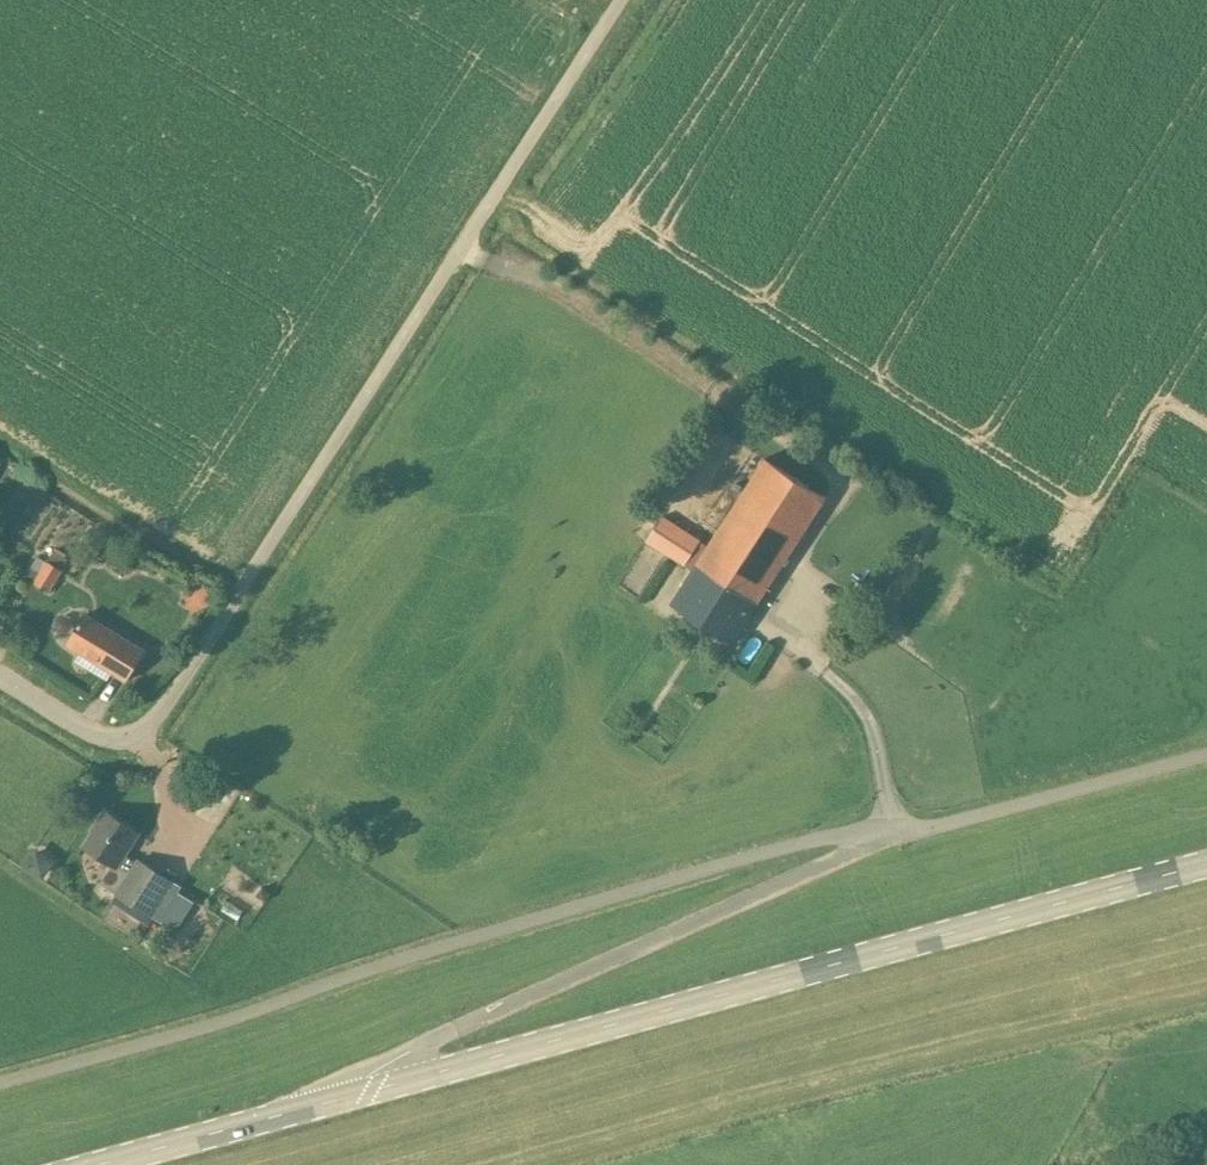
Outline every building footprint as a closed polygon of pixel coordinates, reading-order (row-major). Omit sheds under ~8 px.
[(733,642),(826,497),(765,457),(671,603),(733,642)] [(683,569),(701,538),(664,514),(644,545),(683,569)] [(47,563),(34,583),(48,592),(61,572),(69,559),(55,550),(47,563)] [(193,612),(214,603),(205,580),(183,590),(193,612)] [(86,615),(68,646),(81,654),(127,681),(145,650),(86,615)] [(136,862),(125,854),(138,832),(106,813),(84,846),(116,867),(118,865),(129,872),(115,894),(152,917),(175,880),(139,858),(136,862)] [(29,866),(43,875),(52,861),(38,851),(29,866)] [(275,889),(267,883),(262,891),(270,897),(275,889)]
